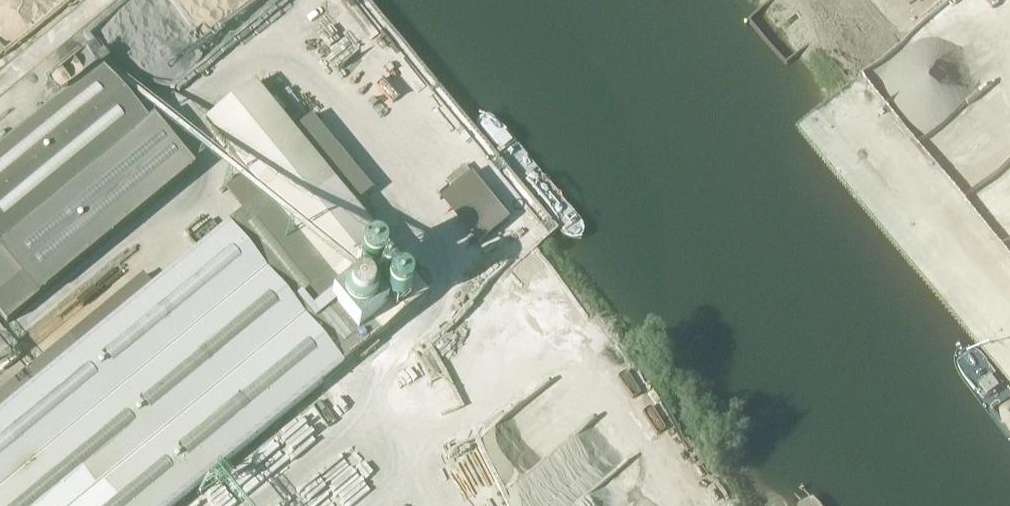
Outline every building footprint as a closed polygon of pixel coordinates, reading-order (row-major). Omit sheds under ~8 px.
[(6,325),(195,172),(154,122),(148,127),(99,69),(0,150),(0,317),(6,325)] [(0,415),(0,505),(174,505),(342,368),(428,297),(253,85),(205,125),(265,197),(227,229),(0,415)] [(798,120),(825,160),(932,160),(921,144),(895,144),(903,138),(895,125),(889,129),(877,129),(877,115),(888,115),(873,92),(840,92),(798,120)]
